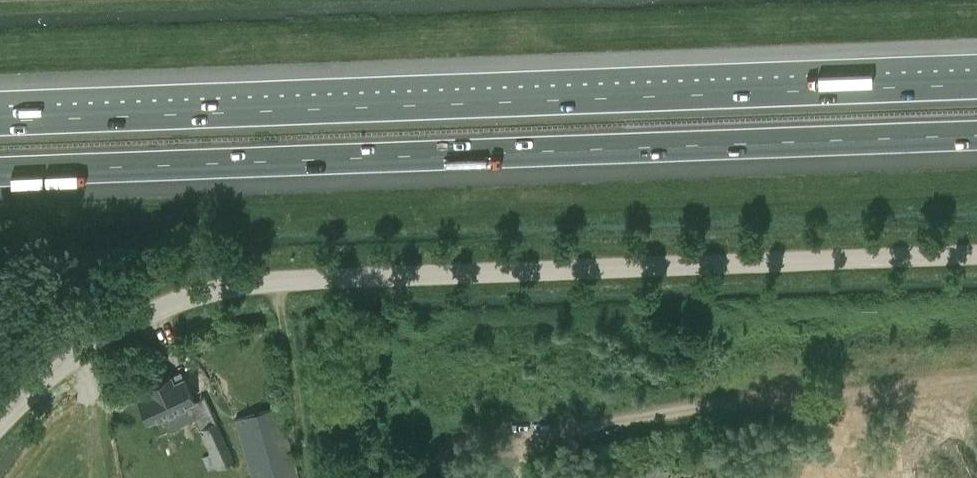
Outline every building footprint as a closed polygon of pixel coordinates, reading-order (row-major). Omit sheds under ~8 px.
[(169,374),(148,385),(151,392),(140,397),(150,419),(194,398),(184,376),(173,381),(169,374)] [(300,475),(301,475),(280,405),(234,419),(251,477),(300,477),(300,475)] [(210,453),(203,456),(209,471),(234,460),(217,421),(200,428),(210,453)]
